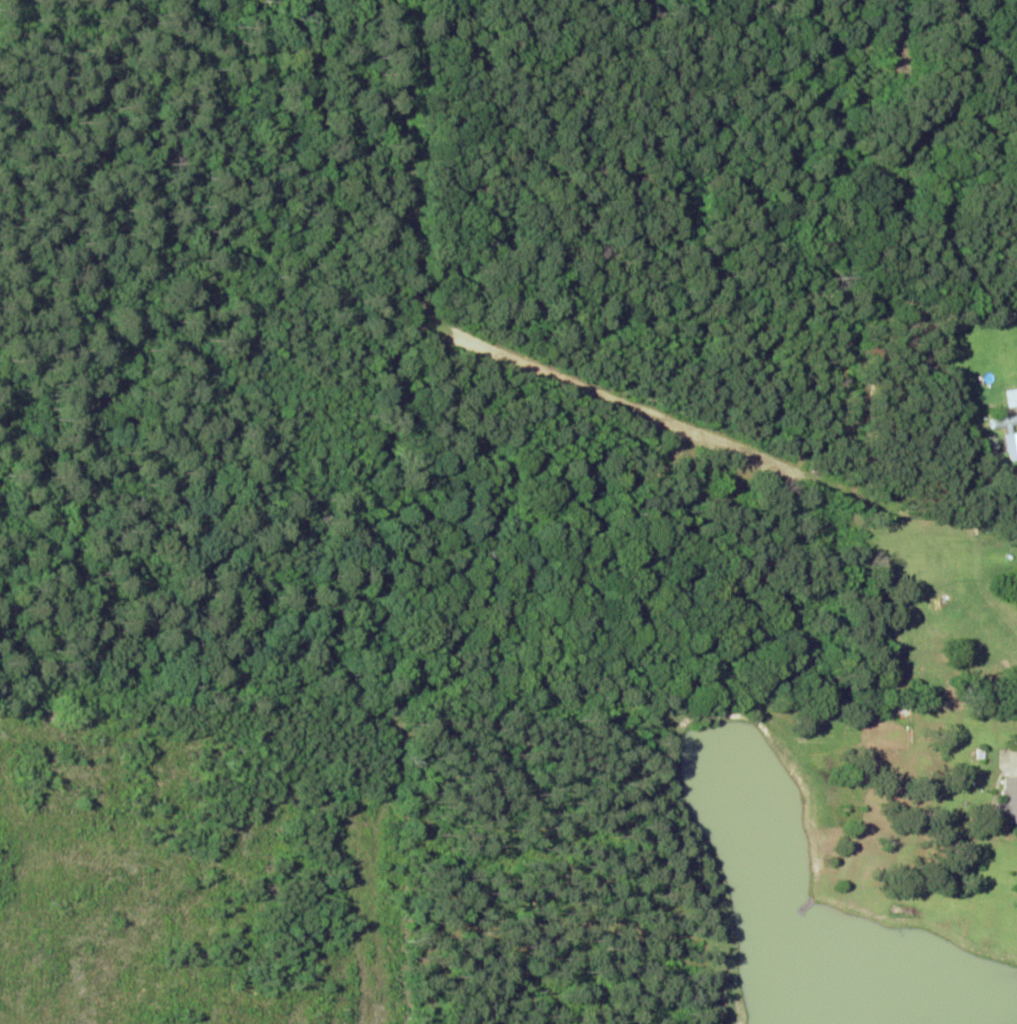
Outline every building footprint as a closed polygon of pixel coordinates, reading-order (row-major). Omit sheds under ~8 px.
[(1008,461),(1016,460),(1016,433),(1005,435),(1008,461)] [(1004,777),(1003,801),(1000,801),(1000,823),(1016,823),(1016,777),(1004,777)]
